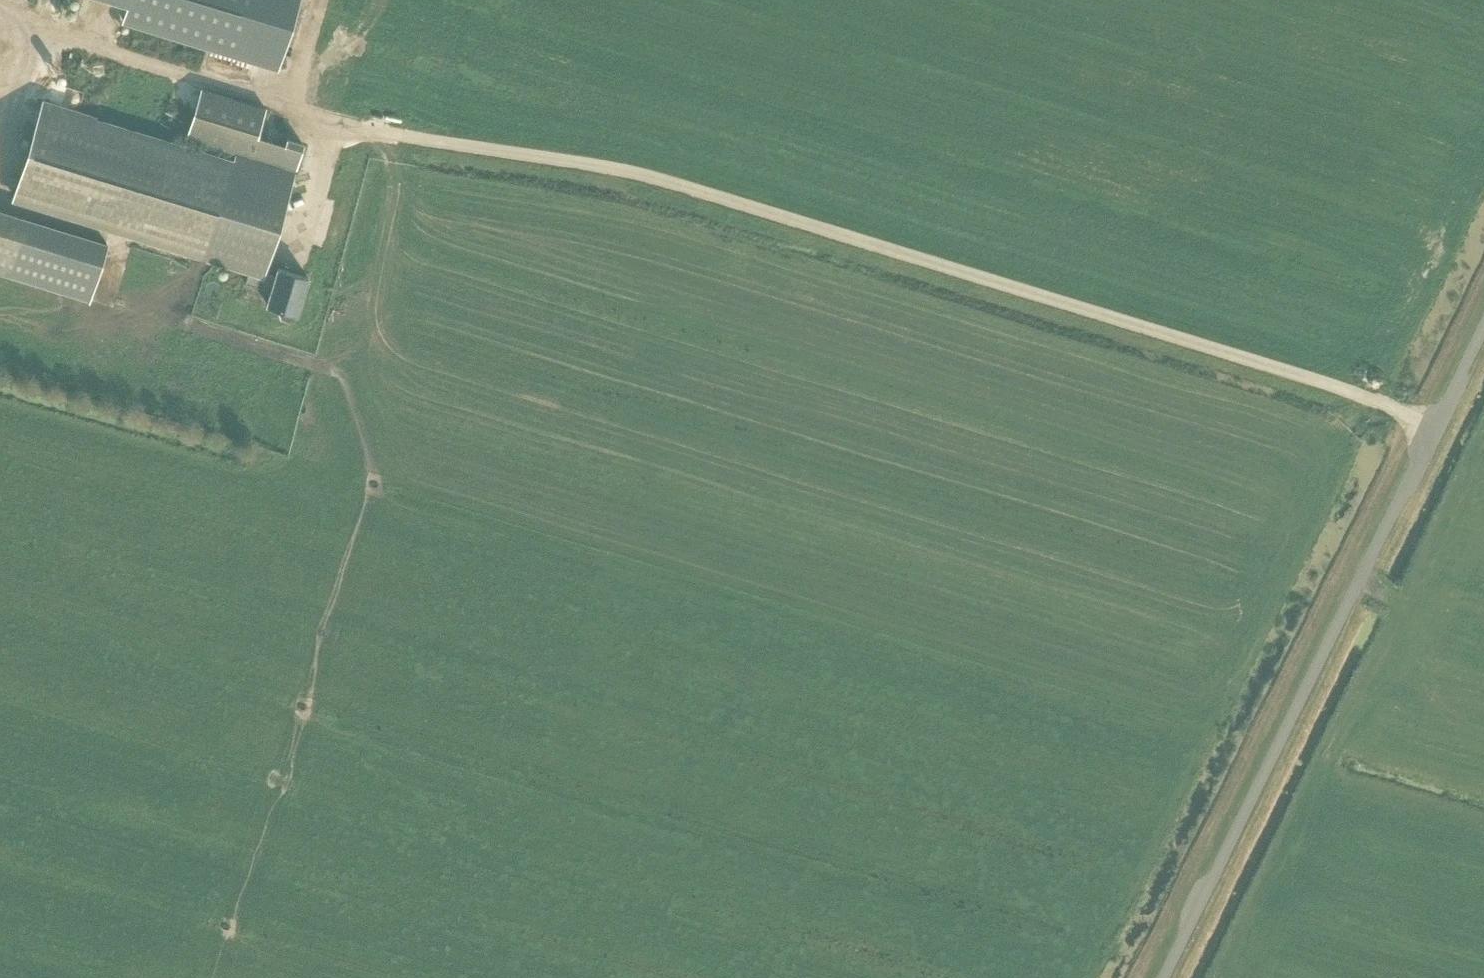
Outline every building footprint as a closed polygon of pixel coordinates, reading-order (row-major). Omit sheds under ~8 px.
[(128,4),(124,18),(279,65),(299,0),(114,0),(128,4)] [(282,317),(290,320),(294,317),(295,313),(297,313),(308,276),(278,266),(276,276),(263,272),(267,257),(269,258),(302,149),(258,135),(267,105),(203,86),(187,139),(236,154),(235,160),(41,99),(10,200),(248,273),(245,282),(271,290),(267,304),(282,309),(280,313),(282,317)] [(0,208),(0,272),(90,299),(108,242),(0,208)]
